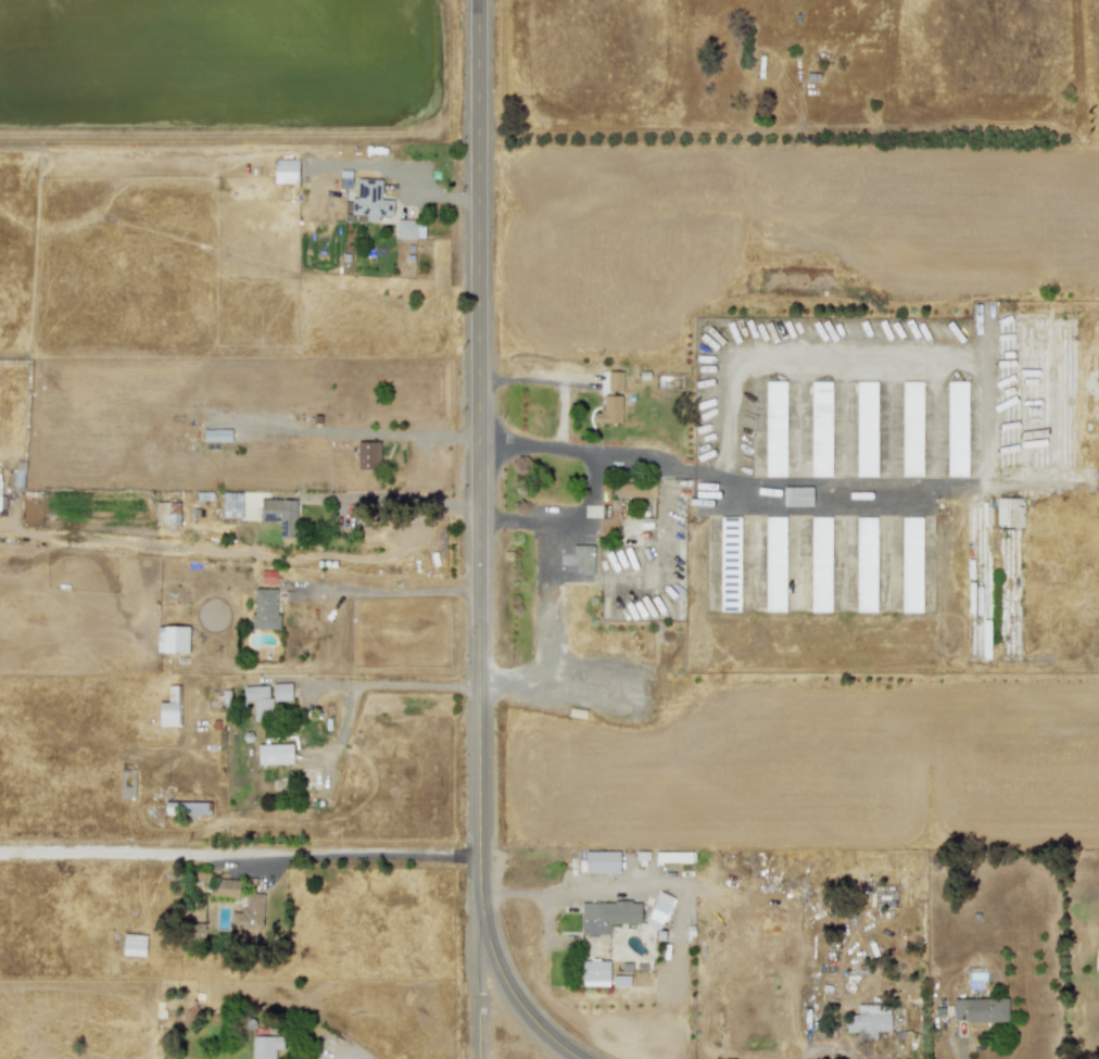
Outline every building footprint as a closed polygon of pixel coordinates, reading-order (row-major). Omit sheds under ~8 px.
[(296,159),(273,160),(273,184),(296,184),(296,159)] [(351,171),(339,171),(338,188),(350,188),(351,171)] [(380,179),(356,179),(355,198),(351,198),(350,214),(365,214),(365,222),(378,223),(379,216),(392,216),(392,200),(380,200),(380,179)] [(424,238),(424,219),(395,219),(395,238),(424,238)] [(621,390),(622,371),(607,371),(607,390),(621,390)] [(765,476),(784,476),(785,381),(765,381),(765,476)] [(830,381),(810,381),(810,477),(831,476),(830,381)] [(855,476),(874,476),(876,381),(856,381),(855,476)] [(921,381),(900,381),(901,477),(922,476),(921,381)] [(967,381),(947,381),(946,476),(967,477),(967,381)] [(620,395),(602,395),(602,413),(593,413),(593,424),(620,424),(620,395)] [(230,430),(202,429),(202,441),(230,442),(230,430)] [(355,442),(356,469),(379,469),(378,441),(355,442)] [(811,506),(811,487),(782,487),(782,506),(811,506)] [(241,493),(223,492),(222,517),(241,517),(241,493)] [(1022,497),(995,497),(996,528),(1023,528),(1022,497)] [(278,538),(293,538),(294,500),(260,499),(258,521),(279,521),(278,538)] [(178,502),(155,502),(154,525),(178,525),(178,502)] [(719,610),(737,612),(740,517),(720,516),(719,610)] [(785,517),(765,516),(763,612),(784,612),(785,517)] [(829,612),(830,517),(810,517),(809,612),(829,612)] [(875,517),(855,517),(856,612),(875,612),(875,517)] [(921,517),(901,517),(900,612),(920,613),(921,517)] [(274,584),(275,570),(260,570),(260,583),(274,584)] [(278,629),(279,614),(275,614),(275,589),(252,589),(251,629),(278,629)] [(187,654),(188,627),(156,626),(155,653),(187,654)] [(290,683),(271,683),(271,701),(291,701),(290,683)] [(157,727),(179,727),(178,685),(166,685),(166,702),(157,702),(157,727)] [(253,701),(253,721),(270,720),(269,685),(242,686),(243,701),(253,701)] [(256,745),(257,765),(292,764),(291,744),(256,745)] [(210,803),(163,802),(163,814),(210,815),(210,803)] [(584,872),(619,872),(619,850),(584,850),(584,872)] [(237,880),(210,879),(209,896),(236,897),(237,880)] [(660,931),(673,897),(657,891),(644,925),(660,931)] [(229,929),(262,930),(263,894),(243,893),(243,912),(229,912),(229,929)] [(640,923),(640,902),(580,903),(581,936),(609,936),(609,924),(640,923)] [(144,935),(123,934),(122,955),(144,956),(144,935)] [(608,986),(608,961),(581,960),(580,986),(608,986)] [(1007,998),(952,998),(952,1022),(1007,1021),(1007,998)] [(889,1031),(888,1004),(856,1005),(856,1014),(844,1014),(845,1032),(856,1032),(856,1037),(876,1037),(876,1031),(889,1031)] [(274,1049),(281,1049),(281,1036),(252,1036),(251,1058),(273,1058),(274,1049)]
